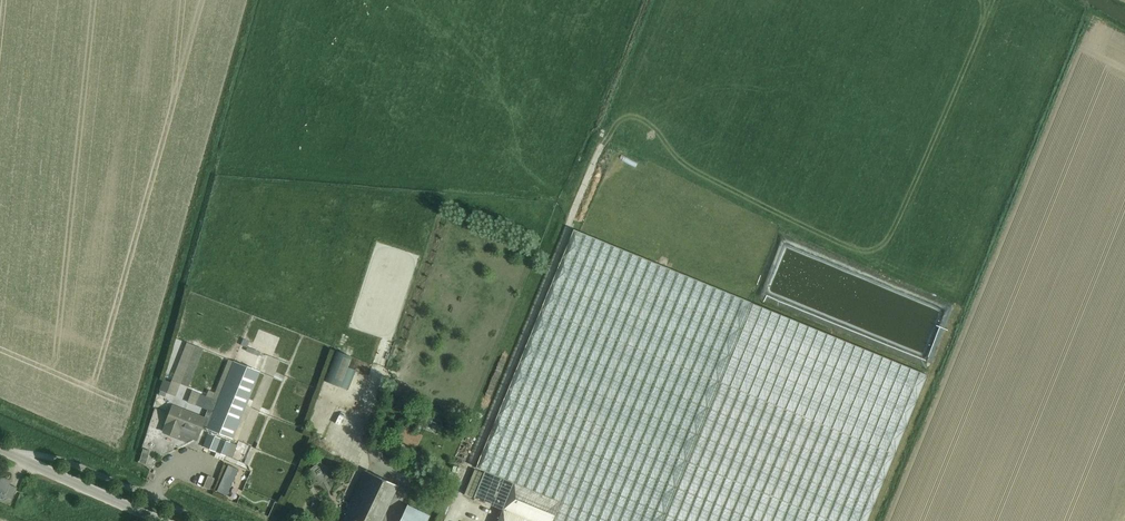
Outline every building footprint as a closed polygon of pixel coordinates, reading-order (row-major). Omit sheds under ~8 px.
[(498,520),(662,520),(751,303),(573,230),(476,468),(513,483),(498,520)] [(662,520),(868,520),(928,375),(751,303),(662,520)] [(188,387),(203,349),(187,343),(172,383),(168,394),(177,397),(181,385),(188,387)] [(337,351),(325,381),(349,390),(356,370),(348,367),(352,357),(337,351)] [(166,424),(163,431),(178,437),(179,434),(181,430),(198,437),(203,425),(208,427),(207,429),(232,439),(233,439),(247,406),(260,372),(229,359),(215,393),(213,399),(206,396),(201,394),(196,405),(208,410),(204,418),(173,405),(166,424)] [(164,380),(160,391),(168,394),(172,383),(164,380)] [(403,426),(397,439),(408,445),(416,449),(423,436),(414,432),(403,426)] [(225,456),(225,455),(233,458),(238,445),(231,442),(209,433),(203,447),(225,456)] [(151,451),(144,449),(140,463),(147,464),(151,451)] [(228,465),(217,491),(227,496),(238,470),(228,465)] [(378,477),(365,471),(345,514),(347,515),(344,520),(382,520),(398,486),(378,477)] [(210,490),(215,479),(208,476),(204,487),(210,490)] [(0,478),(0,500),(11,505),(18,488),(10,485),(12,481),(1,477),(0,478)] [(411,520),(427,520),(430,515),(417,509),(411,520)]
